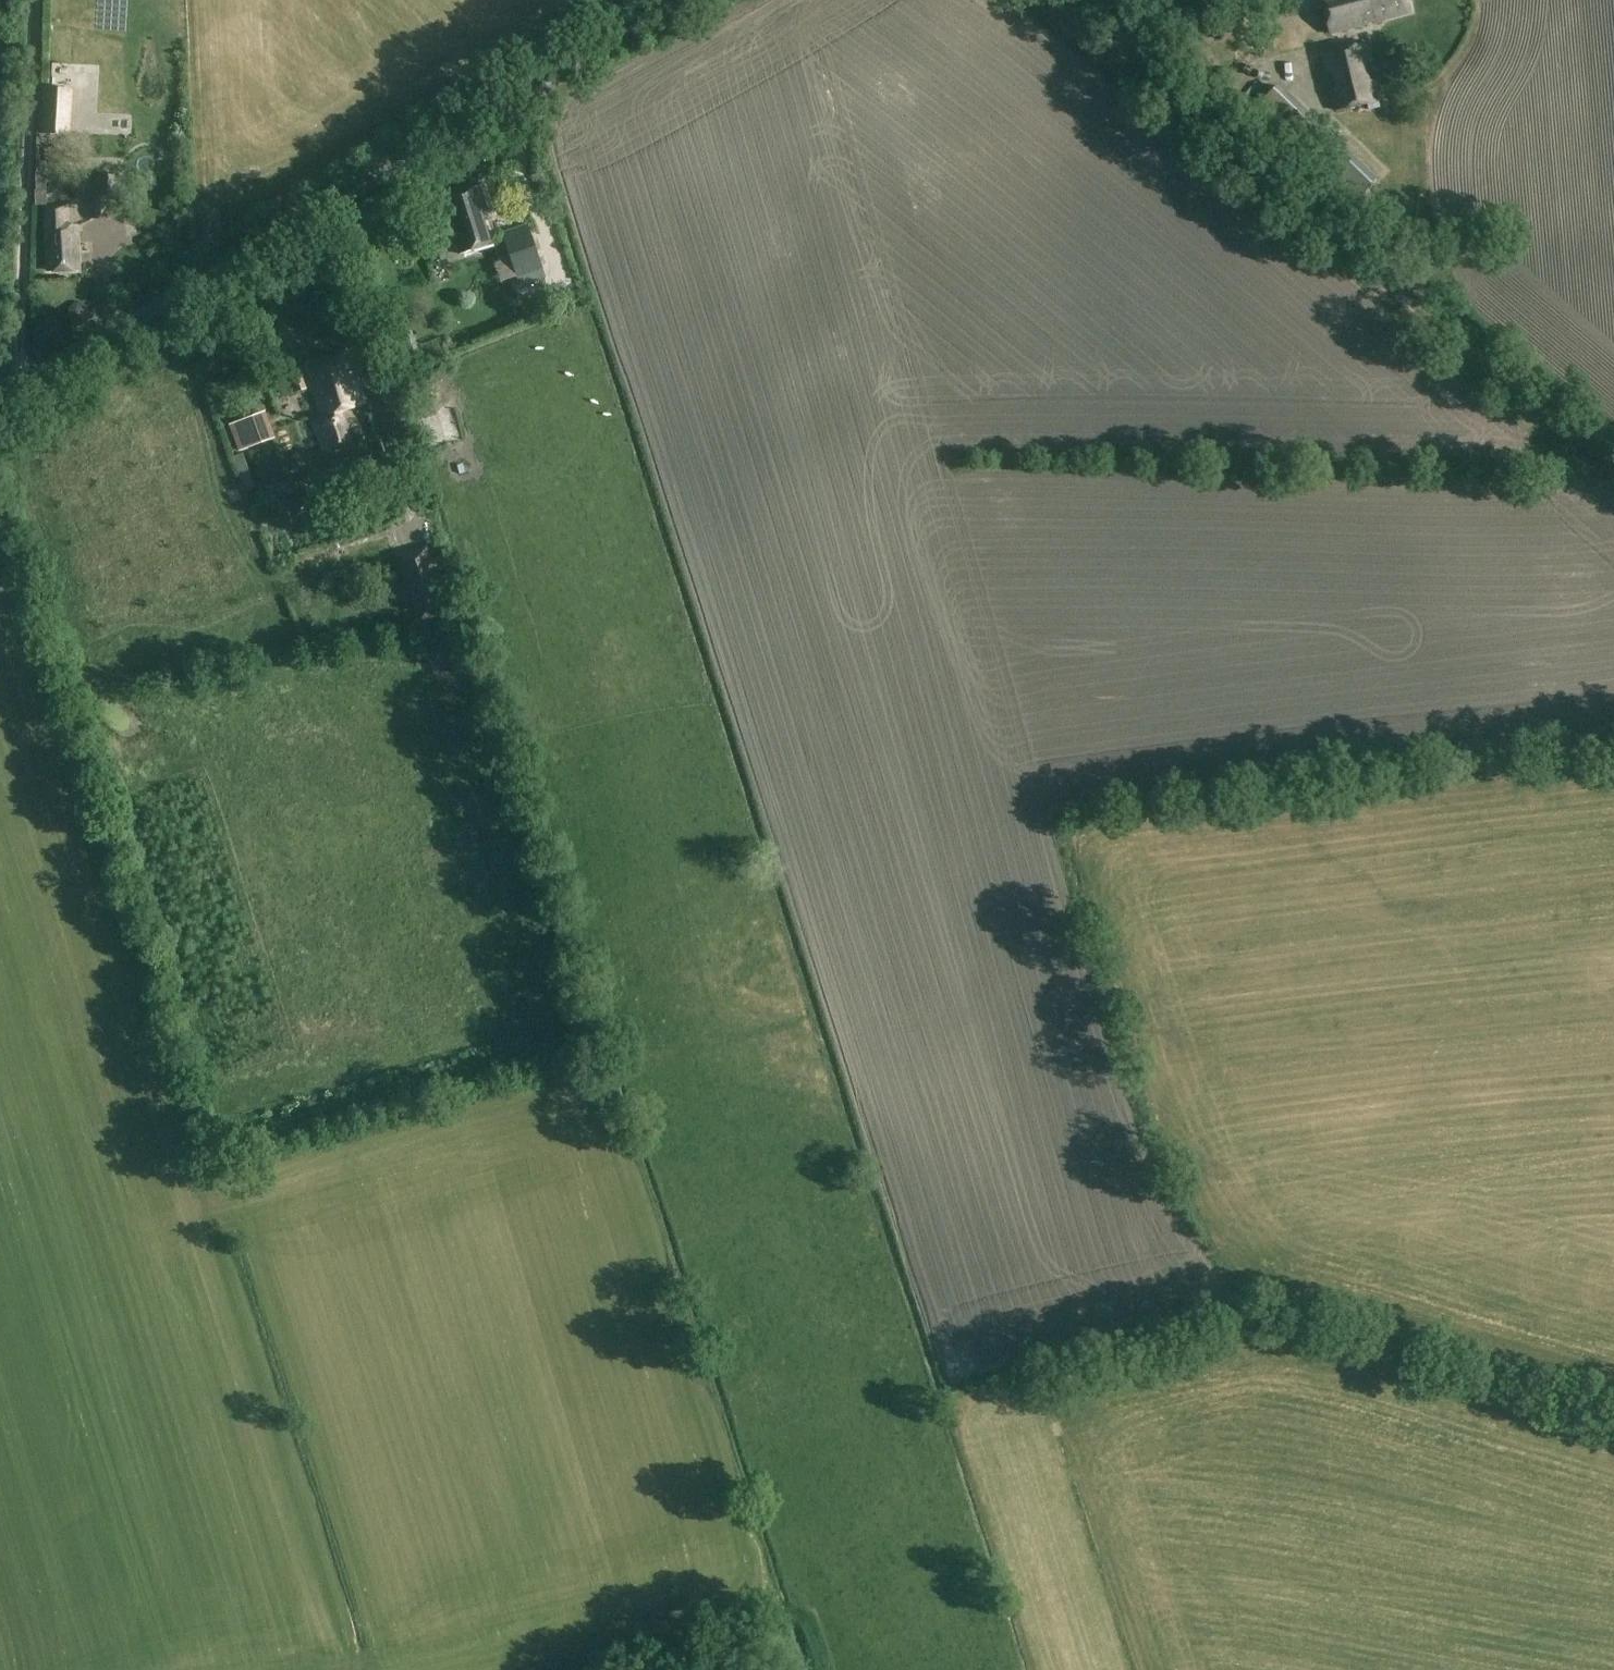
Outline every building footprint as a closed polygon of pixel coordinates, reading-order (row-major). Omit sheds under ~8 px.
[(1328,30),(1329,34),(1360,26),(1409,14),(1406,0),(1321,0),(1324,16),(1328,30)] [(1320,53),(1326,74),(1332,73),(1336,88),(1329,89),(1335,113),(1380,102),(1375,79),(1369,81),(1366,66),(1371,64),(1365,42),(1320,53)] [(108,116),(109,70),(86,70),(85,116),(108,116)] [(1253,108),(1303,156),(1351,203),(1376,178),(1328,131),(1278,82),(1253,108)] [(71,134),(74,88),(45,86),(42,132),(71,134)] [(60,146),(45,147),(45,161),(60,160),(60,146)] [(96,173),(94,217),(109,218),(110,197),(120,197),(121,175),(96,173)] [(460,254),(475,249),(492,244),(482,213),(492,210),(484,185),(441,198),(460,254)] [(76,226),(69,226),(68,205),(46,206),(47,227),(49,270),(78,269),(76,226)] [(544,270),(528,226),(502,235),(518,279),(544,270)] [(441,234),(427,238),(434,262),(448,258),(441,234)] [(340,412),(366,403),(349,352),(311,365),(315,378),(309,379),(313,389),(314,389),(323,417),(314,420),(324,452),(350,443),(340,412)] [(376,375),(394,435),(408,431),(390,371),(376,375)] [(428,385),(409,391),(418,422),(438,416),(428,385)] [(240,450),(272,438),(275,436),(265,411),(230,425),(232,431),(240,450)] [(455,609),(434,543),(398,554),(419,620),(455,609)]
